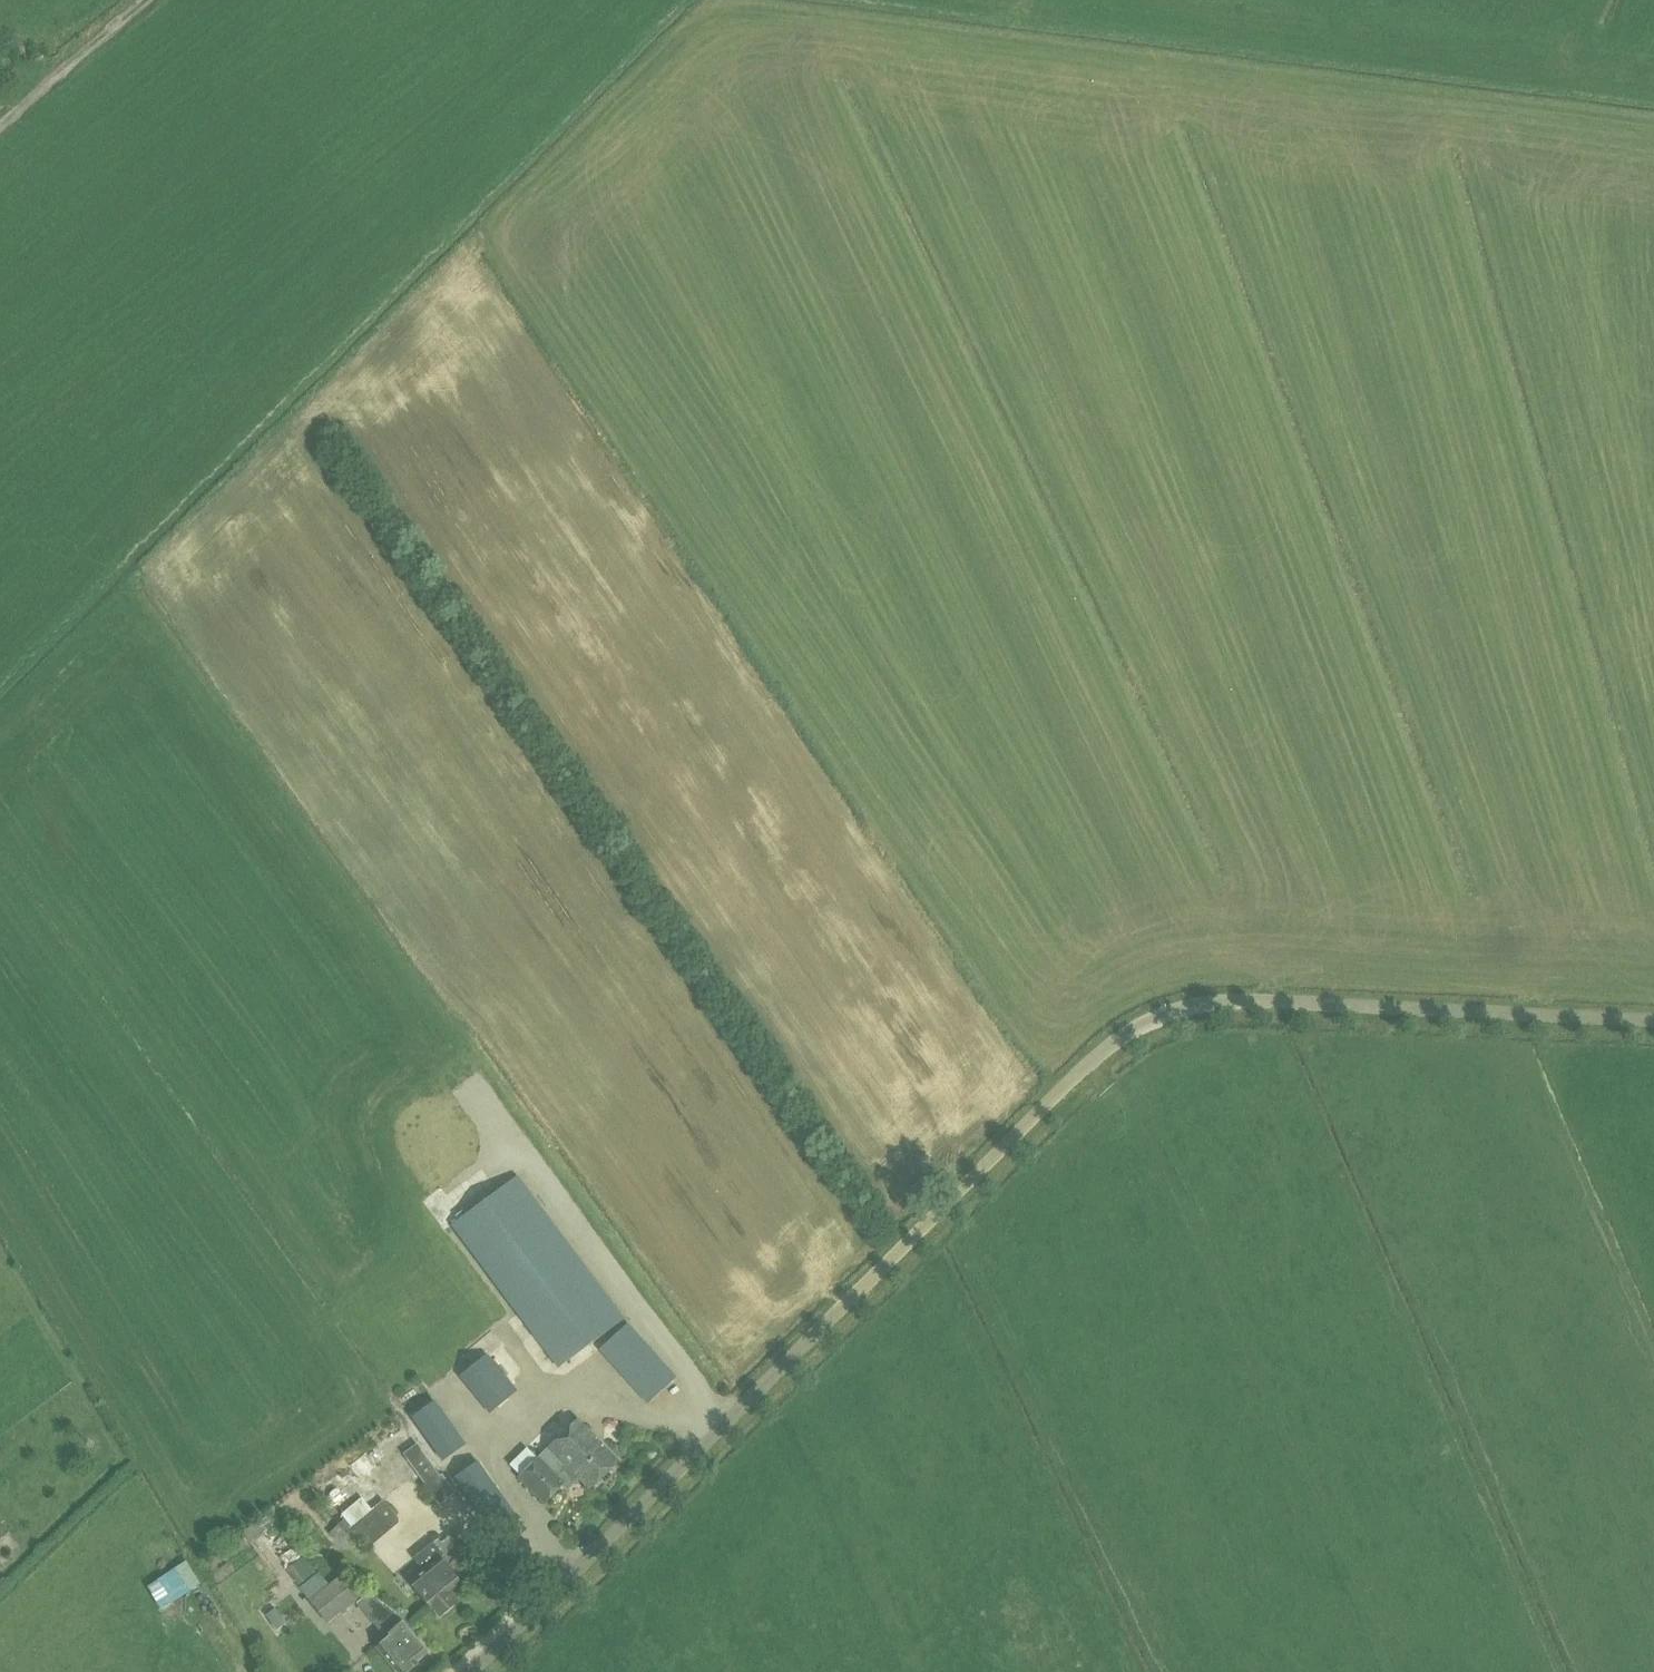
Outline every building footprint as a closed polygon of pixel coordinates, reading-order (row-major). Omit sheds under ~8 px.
[(556,1368),(625,1316),(516,1172),(450,1224),(556,1368)] [(647,1402),(676,1376),(627,1322),(598,1348),(647,1402)] [(490,1412),(517,1389),(486,1353),(459,1375),(490,1412)] [(442,1461),(467,1445),(436,1398),(410,1416),(442,1461)] [(588,1487),(618,1458),(578,1418),(518,1477),(544,1503),(563,1484),(567,1489),(579,1477),(588,1487)] [(425,1484),(439,1504),(455,1492),(441,1473),(440,1474),(418,1444),(404,1454),(426,1484),(425,1484)] [(493,1482),(470,1498),(496,1536),(520,1519),(493,1482)] [(350,1526),(348,1528),(351,1530),(369,1548),(399,1523),(398,1517),(384,1499),(350,1526)] [(351,1530),(348,1528),(350,1526),(343,1519),(329,1531),(339,1542),(351,1530)] [(423,1569),(410,1581),(431,1606),(432,1605),(437,1612),(443,1612),(454,1603),(455,1598),(450,1592),(460,1583),(439,1558),(443,1555),(433,1542),(414,1558),(423,1569)] [(309,1601),(328,1623),(358,1599),(338,1576),(309,1601)] [(295,1625),(310,1632),(316,1619),(301,1612),(295,1625)] [(426,1652),(397,1617),(385,1627),(392,1635),(378,1647),(398,1671),(405,1671),(416,1663),(415,1661),(425,1653),(426,1652)]
